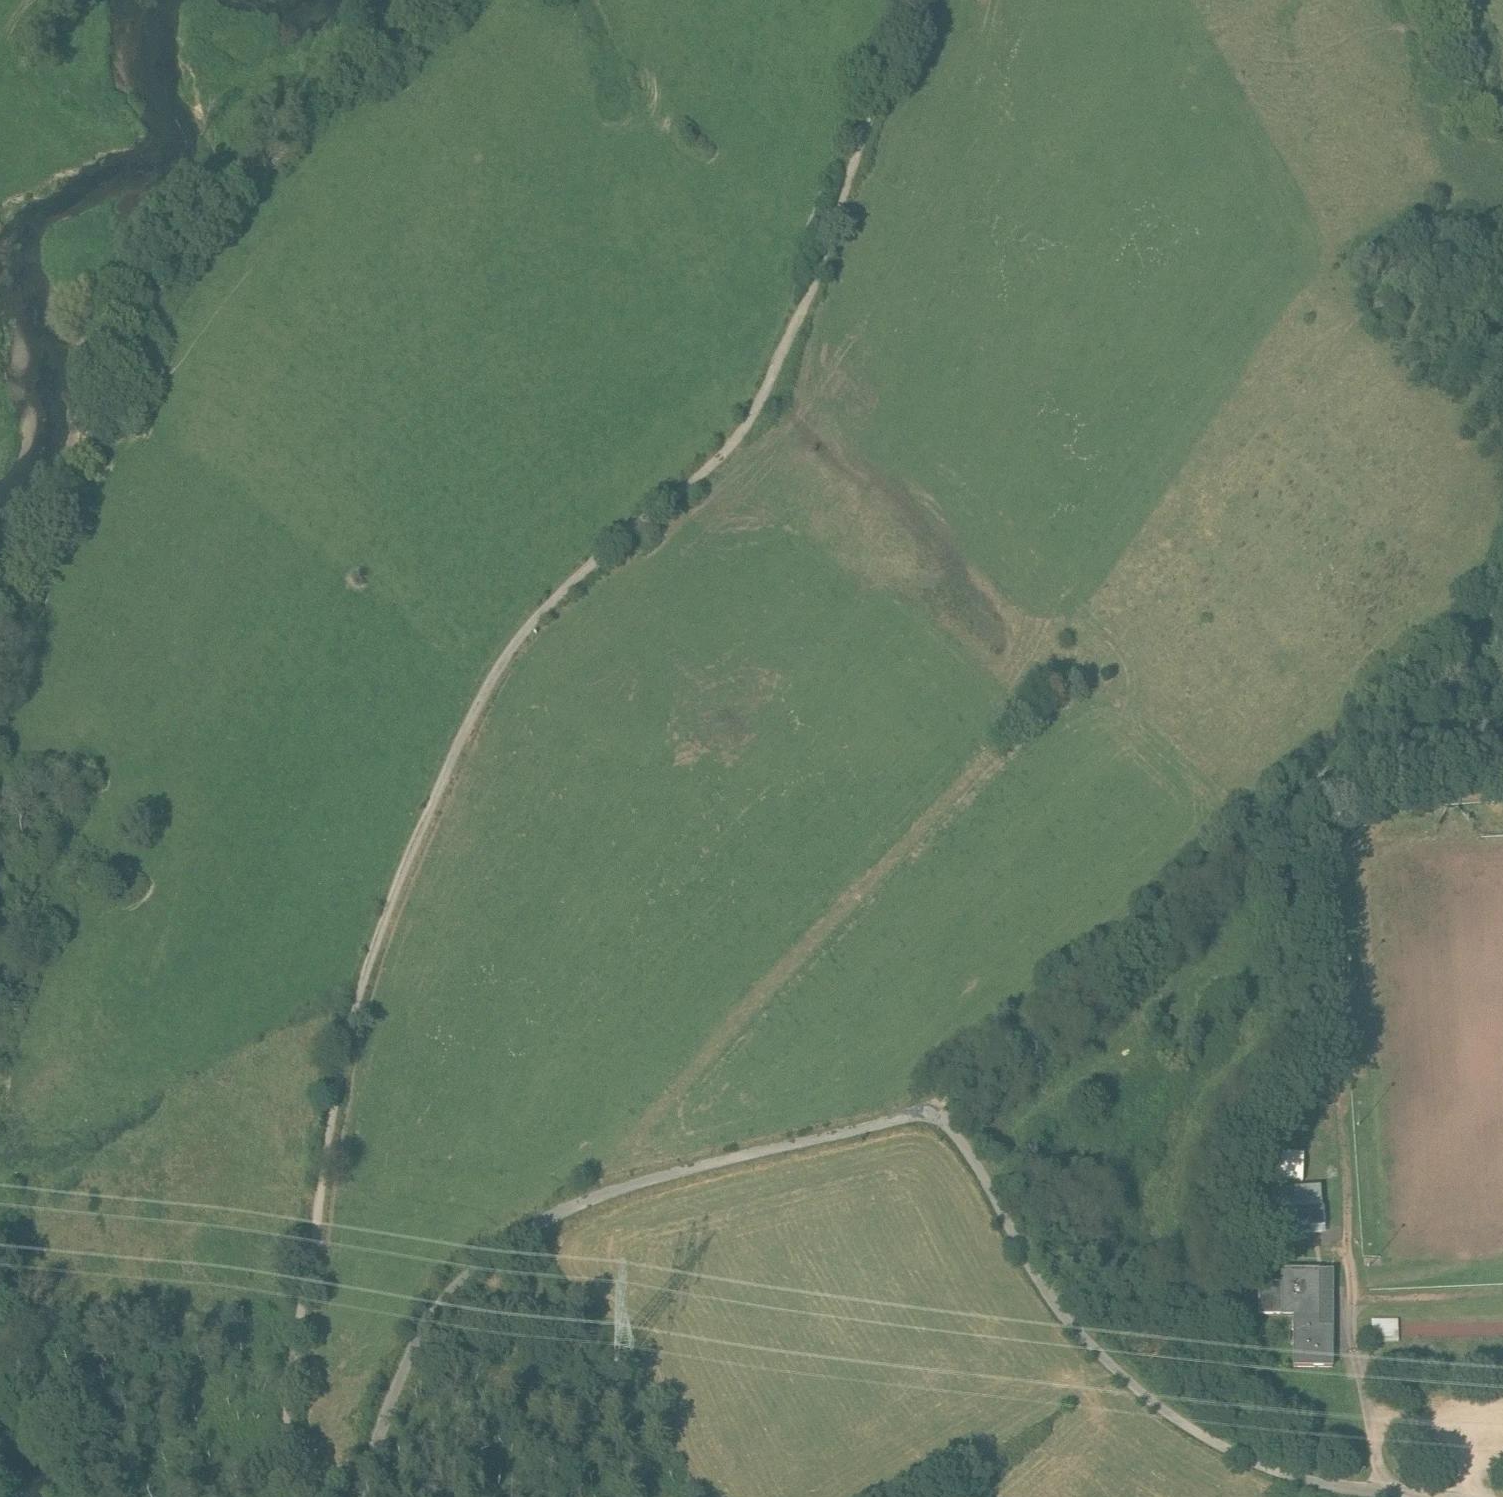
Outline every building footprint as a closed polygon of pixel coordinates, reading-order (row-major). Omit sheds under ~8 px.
[(1322,1188),(1271,1191),(1272,1214),(1253,1215),(1255,1234),(1281,1232),(1282,1238),(1315,1236),(1325,1236),(1322,1188)] [(1323,1273),(1282,1273),(1282,1288),(1259,1288),(1259,1320),(1294,1320),(1293,1370),(1333,1370),(1334,1273),(1323,1273)] [(1374,1318),(1375,1342),(1401,1341),(1401,1318),(1374,1318)]
